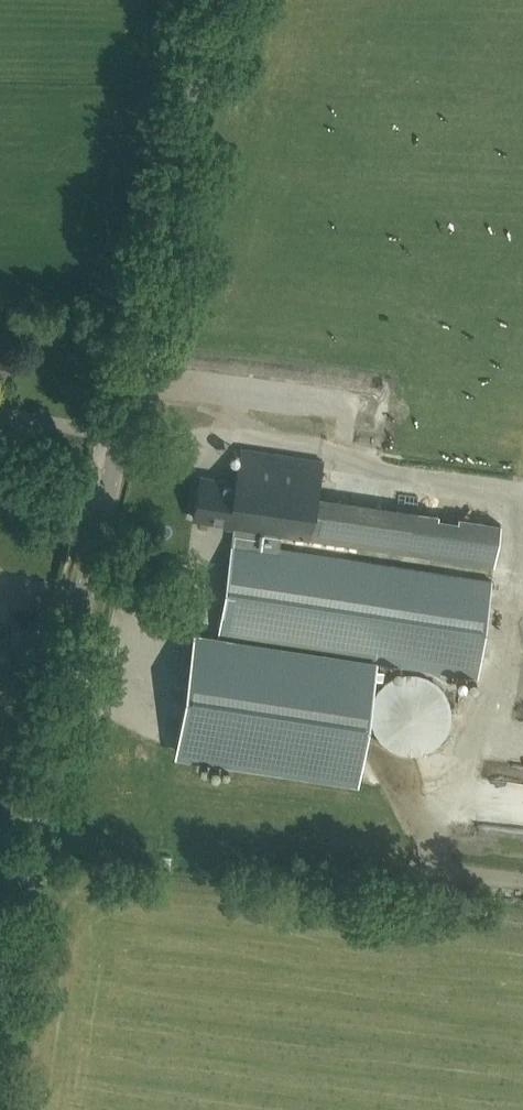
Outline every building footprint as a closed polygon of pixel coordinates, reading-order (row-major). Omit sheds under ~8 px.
[(2,380),(10,343),(0,341),(0,380),(2,380)] [(493,580),(280,547),(281,534),(409,554),(415,514),(316,499),(322,461),(240,449),(235,483),(200,477),(194,516),(236,523),(218,636),(376,660),(478,676),(493,580)] [(357,782),(376,660),(218,636),(193,633),(175,754),(357,782)] [(450,723),(450,707),(444,691),(432,679),(416,674),(399,675),(384,683),(374,696),(370,713),(373,729),(382,743),(397,752),(414,754),(430,750),(443,739),(450,723)]
